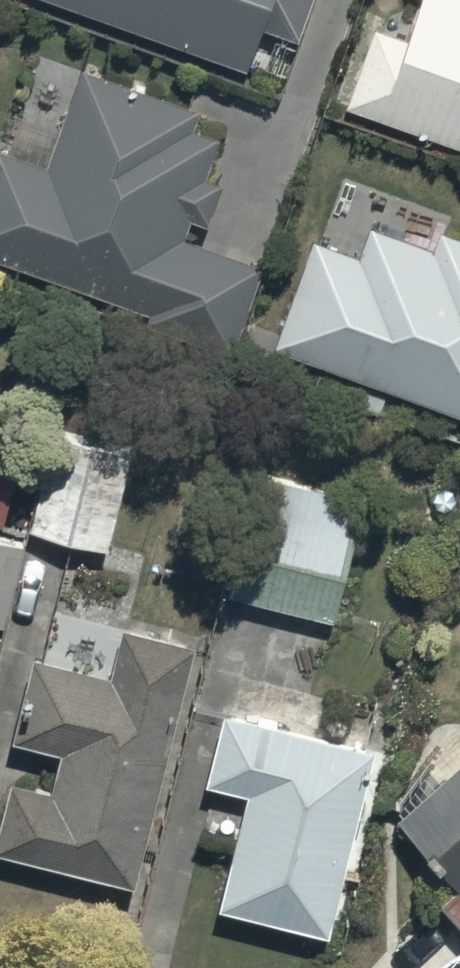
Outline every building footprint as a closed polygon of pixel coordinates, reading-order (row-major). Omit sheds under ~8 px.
[(247,56),(264,11),(302,25),(311,0),(93,0),(247,56)] [(348,92),(459,132),(459,0),(418,0),(409,24),(376,12),(348,92)] [(0,138),(0,244),(239,333),(268,254),(186,223),(193,205),(207,211),(223,169),(207,163),(221,127),(195,117),(203,95),(85,51),(62,112),(29,100),(14,140),(1,135),(0,138)] [(276,333),(459,399),(459,220),(444,214),(437,235),(373,211),(361,242),(316,225),(276,333)] [(6,512),(31,419),(0,411),(0,510),(6,512)] [(133,436),(59,418),(35,517),(110,535),(133,436)] [(363,485),(261,461),(231,586),(334,610),(363,485)] [(0,518),(0,609),(12,612),(31,525),(0,518)] [(197,628),(126,611),(114,658),(38,640),(17,726),(67,738),(58,777),(15,766),(0,827),(0,836),(138,870),(197,628)] [(331,920),(377,735),(226,698),(209,766),(251,777),(222,893),(331,920)] [(446,759),(436,748),(388,791),(459,869),(443,885),(459,905),(459,746),(446,759)]
